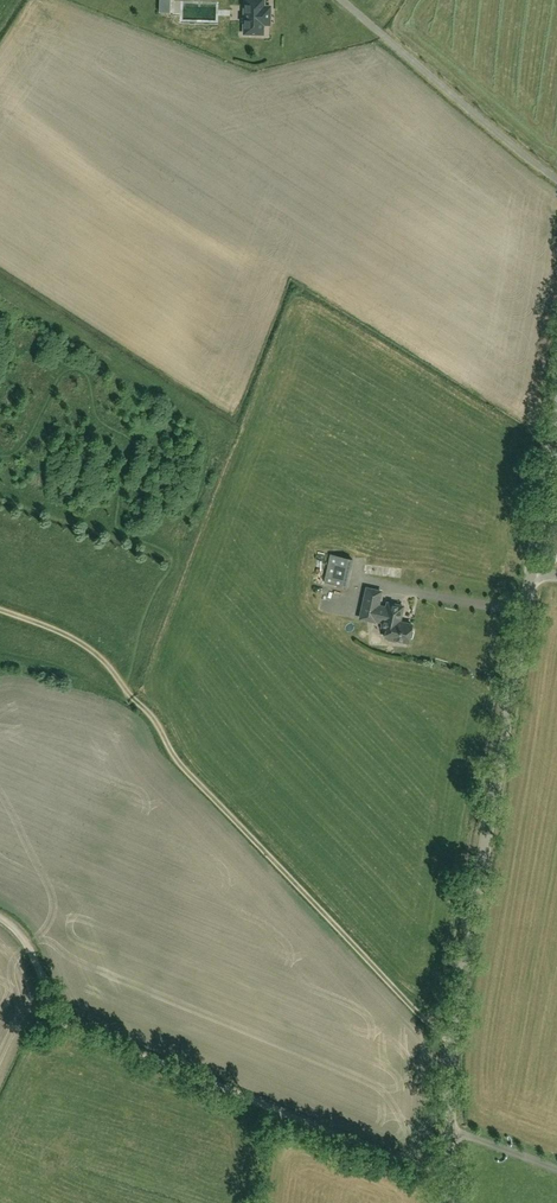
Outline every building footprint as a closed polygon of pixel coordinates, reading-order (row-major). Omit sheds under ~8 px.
[(244,34),(263,34),(264,24),(270,24),(270,6),(264,6),(264,0),(245,0),(244,34)] [(331,554),(325,582),(346,587),(352,559),(331,554)] [(381,591),(367,588),(361,618),(375,621),(376,620),(384,622),(383,627),(388,628),(386,637),(389,638),(389,639),(396,641),(397,639),(410,642),(411,637),(413,637),(415,630),(412,629),(413,624),(401,621),(404,606),(388,603),(387,608),(378,606),(381,591)]
